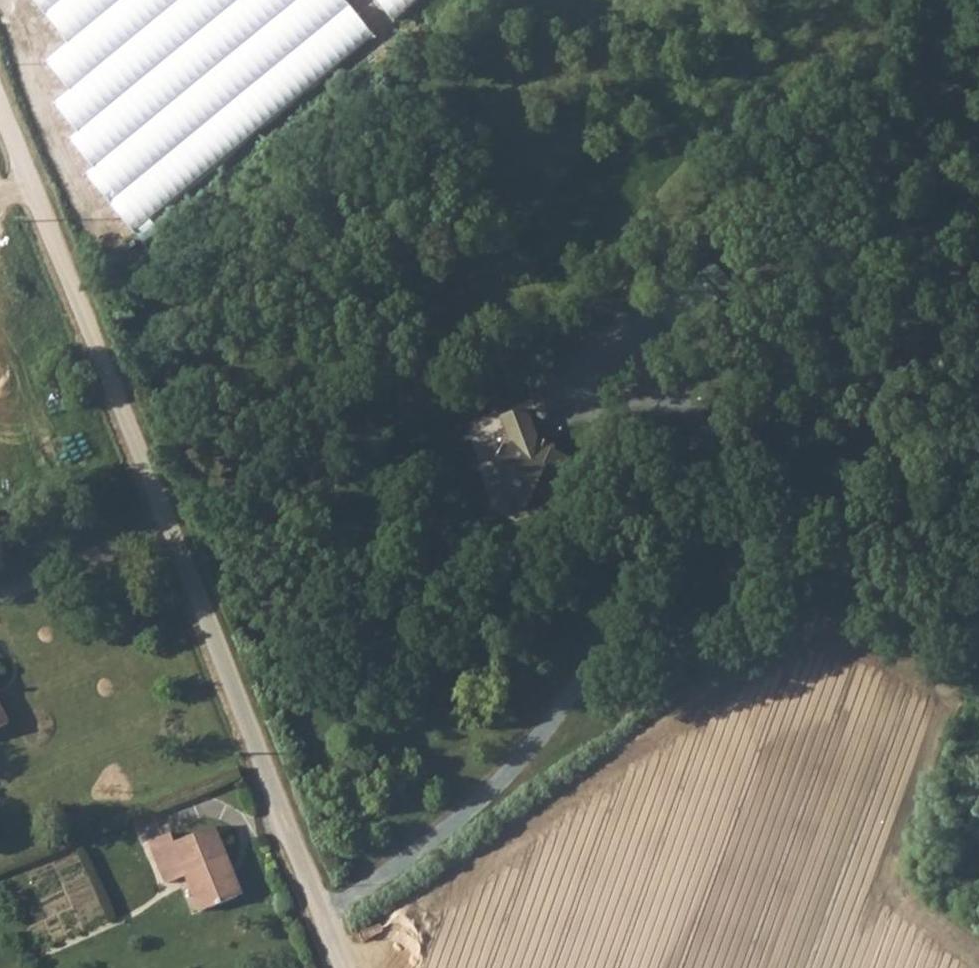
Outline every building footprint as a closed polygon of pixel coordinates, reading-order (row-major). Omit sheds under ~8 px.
[(348,0),(35,0),(70,43),(47,62),(72,92),(56,105),(80,133),(72,139),(96,169),(90,174),(140,235),(380,39),(348,0)] [(396,19),(420,0),(381,0),(396,19)] [(531,445),(534,438),(517,431),(504,458),(494,462),(504,485),(498,495),(504,506),(512,509),(525,505),(533,488),(551,495),(569,458),(550,447),(548,451),(531,445)] [(11,725),(0,705),(0,731),(11,725)] [(230,866),(215,831),(177,845),(173,835),(154,843),(170,885),(190,879),(204,916),(241,902),(226,867),(230,866)]
